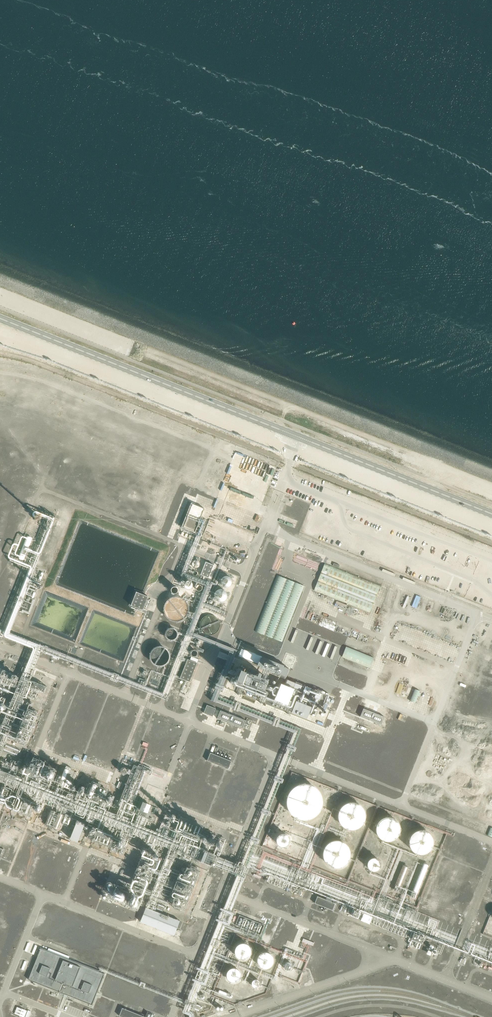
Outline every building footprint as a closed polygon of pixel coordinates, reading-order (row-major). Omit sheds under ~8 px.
[(200,574),(209,578),(214,564),(206,561),(200,574)] [(325,562),(314,592),(370,614),(381,585),(325,562)] [(225,586),(229,578),(225,575),(220,583),(225,586)] [(277,576),(256,632),(283,642),(304,586),(277,576)] [(390,589),(384,602),(390,604),(395,591),(390,589)] [(136,592),(131,605),(143,610),(148,597),(136,592)] [(412,606),(416,608),(421,596),(416,595),(412,606)] [(188,612),(189,609),(188,606),(187,604),(185,601),(183,600),(180,599),(177,598),(174,599),(172,600),(170,602),(168,605),(167,608),(167,610),(168,613),(170,616),(172,618),(174,619),(177,620),(180,620),(183,619),(185,617),(187,615),(188,612)] [(24,603),(21,610),(27,613),(30,605),(24,603)] [(217,635),(220,618),(202,614),(199,628),(204,629),(204,633),(217,635)] [(491,624),(481,652),(486,654),(490,644),(491,644),(491,624)] [(178,636),(178,634),(178,632),(177,630),(175,629),(173,628),(171,628),(169,629),(167,631),(166,633),(166,635),(166,637),(167,639),(169,640),(171,641),(174,640),(176,640),(177,638),(178,636)] [(346,646),(342,657),(370,668),(374,657),(346,646)] [(170,657),(170,656),(170,654),(169,651),(167,649),(165,648),(162,647),(159,647),(157,648),(155,650),(153,652),(152,654),(152,657),(153,660),(154,662),(156,664),(159,665),(161,665),(164,665),(166,664),(168,662),(170,660),(170,657)] [(466,670),(472,672),(477,658),(472,656),(466,670)] [(197,663),(187,659),(179,678),(190,682),(197,663)] [(476,693),(488,698),(491,687),(491,660),(490,660),(476,693)] [(336,673),(357,679),(358,674),(355,673),(356,668),(341,663),(340,666),(338,666),(336,673)] [(240,669),(237,677),(232,675),(230,683),(245,687),(246,683),(249,684),(250,682),(248,681),(250,675),(251,672),(240,669)] [(300,689),(302,683),(286,677),(284,682),(287,683),(288,681),(292,682),(291,686),(300,689)] [(389,687),(378,683),(376,688),(387,692),(389,687)] [(415,704),(420,692),(414,690),(410,702),(415,704)] [(292,713),(307,719),(312,706),(296,700),(292,713)] [(213,716),(216,707),(206,705),(204,713),(213,716)] [(363,708),(360,716),(381,724),(385,716),(363,708)] [(243,727),(246,719),(220,711),(217,719),(243,727)] [(7,781),(10,790),(0,796),(0,799),(3,798),(17,811),(20,797),(15,796),(30,788),(24,783),(27,777),(27,779),(32,778),(32,781),(35,782),(54,771),(34,760),(26,765),(13,753),(3,763),(9,769),(0,767),(0,783),(7,781)] [(210,754),(207,761),(229,770),(231,761),(210,754)] [(257,842),(266,813),(271,815),(272,810),(270,809),(281,777),(279,777),(280,776),(273,773),(252,838),(252,840),(257,842)] [(322,801),(322,797),(320,794),(319,791),(317,788),(315,786),(312,784),(308,783),(305,783),(301,783),(299,783),(297,784),(294,786),(292,788),(289,791),(288,794),(287,797),(286,801),(287,804),(288,807),(289,810),(292,813),(294,815),(295,816),(297,817),(299,818),(301,818),(304,818),(307,818),(311,817),(313,816),(315,815),(316,814),(319,811),(320,808),(322,804),(322,801)] [(363,817),(363,816),(363,814),(362,812),(361,809),(359,807),(358,806),(356,805),(353,804),(351,804),(348,804),(345,805),(343,807),(342,808),(341,809),(339,812),(339,814),(339,817),(339,819),(340,821),(341,823),(342,825),(344,827),(346,828),(349,829),(351,829),(354,829),(356,828),(358,826),(360,825),(361,823),(362,821),(363,819),(363,817)] [(195,822),(181,815),(178,820),(176,819),(175,814),(171,815),(169,814),(166,814),(166,816),(173,820),(168,821),(171,823),(174,822),(175,820),(177,828),(179,828),(182,830),(188,828),(190,826),(192,827),(193,825),(194,828),(194,827),(199,826),(195,824),(195,822)] [(401,830),(400,827),(400,825),(398,823),(397,821),(395,820),(393,818),(390,818),(388,818),(386,818),(384,818),(381,819),(380,821),(378,823),(377,824),(376,827),(376,830),(376,832),(377,834),(378,836),(379,838),(381,840),(383,841),(385,842),(388,842),(390,842),(393,842),(395,840),(397,839),(398,837),(400,835),(400,833),(401,830)] [(79,820),(72,837),(80,841),(87,822),(79,820)] [(433,843),(433,842),(432,840),(432,837),(431,835),(429,834),(427,832),(425,831),(422,830),(420,830),(418,830),(416,831),(413,832),(412,833),(410,835),(409,837),(408,839),(408,842),(408,844),(409,847),(410,849),(411,851),(413,852),(415,854),(417,854),(420,855),(423,855),(425,854),(427,853),(429,851),(431,849),(432,847),(432,845),(433,843)] [(286,840),(286,838),(285,837),(283,836),(281,835),(279,835),(278,836),(277,837),(276,838),(276,839),(276,840),(276,842),(277,844),(278,844),(279,845),(281,845),(283,845),(284,844),(285,843),(286,842),(286,841),(286,840)] [(348,853),(348,850),(347,848),(346,846),(345,844),(343,842),(341,841),(339,841),(336,840),(334,841),(331,841),(329,842),(327,844),(326,846),(325,848),(324,850),(324,853),(324,855),(324,857),(326,860),(327,861),(329,863),(331,864),(334,865),(336,865),(338,865),(340,864),(343,863),(344,862),(346,860),(347,858),(348,856),(348,853)] [(136,872),(136,876),(142,880),(146,879),(148,882),(150,875),(157,873),(159,874),(162,869),(165,870),(159,866),(164,859),(163,858),(161,859),(161,862),(157,862),(157,866),(159,867),(145,867),(145,865),(142,864),(142,861),(150,863),(151,861),(150,857),(143,854),(143,859),(141,858),(136,872)] [(379,865),(379,864),(378,863),(378,862),(377,861),(376,860),(374,860),(372,860),(371,861),(369,863),(369,864),(369,865),(369,867),(370,869),(371,869),(372,870),(374,870),(375,870),(376,870),(377,869),(378,868),(379,867),(379,866),(379,865)] [(418,884),(417,887),(420,887),(428,865),(423,863),(416,884),(418,884)] [(183,870),(174,870),(174,881),(175,882),(175,899),(178,896),(180,899),(181,902),(184,900),(184,898),(190,894),(190,891),(194,888),(194,876),(196,875),(196,870),(197,869),(195,867),(191,866),(191,867),(188,867),(183,870)] [(131,897),(131,906),(143,905),(143,902),(141,903),(141,899),(143,899),(142,894),(134,895),(134,897),(131,897)] [(317,897),(315,903),(333,910),(335,903),(317,897)] [(147,908),(145,907),(139,922),(174,935),(179,921),(147,908)] [(364,914),(361,920),(370,923),(372,917),(364,914)] [(236,925),(261,934),(264,924),(239,915),(236,925)] [(250,950),(250,949),(250,948),(249,947),(248,945),(247,944),(246,943),(245,943),(244,943),(243,943),(241,943),(240,944),(239,944),(238,945),(237,947),(237,948),(237,949),(237,950),(237,951),(238,953),(238,954),(239,954),(241,955),(242,956),(243,956),(244,956),(246,956),(246,955),(248,954),(249,953),(249,952),(250,951),(250,950)] [(104,974),(40,949),(29,979),(92,1003),(104,974)] [(271,959),(271,958),(271,957),(271,956),(270,955),(269,954),(268,953),(267,952),(266,952),(265,952),(263,952),(262,952),(261,953),(260,954),(259,955),(258,956),(258,957),(258,958),(258,960),(258,961),(259,962),(260,963),(261,964),(262,964),(263,965),(264,965),(266,965),(267,965),(268,964),(269,963),(270,962),(271,961),(271,960),(271,959)] [(240,978),(240,977),(240,976),(240,975),(239,974),(239,973),(238,972),(237,971),(235,971),(234,971),(233,971),(232,971),(230,972),(229,973),(228,974),(228,975),(227,976),(227,977),(227,979),(228,980),(228,981),(229,982),(231,983),(232,984),(234,984),(235,984),(236,984),(237,983),(238,982),(239,982),(240,980),(240,979),(240,978)] [(262,983),(262,981),(261,981),(261,980),(260,979),(258,979),(257,979),(256,979),(255,980),(254,982),(254,983),(254,985),(255,986),(257,987),(258,987),(260,987),(261,986),(262,985),(262,983)] [(14,1014),(23,1016),(25,1016),(27,1011),(17,1007),(14,1014)] [(119,1015),(123,1016),(145,1016),(123,1008),(119,1015)]
